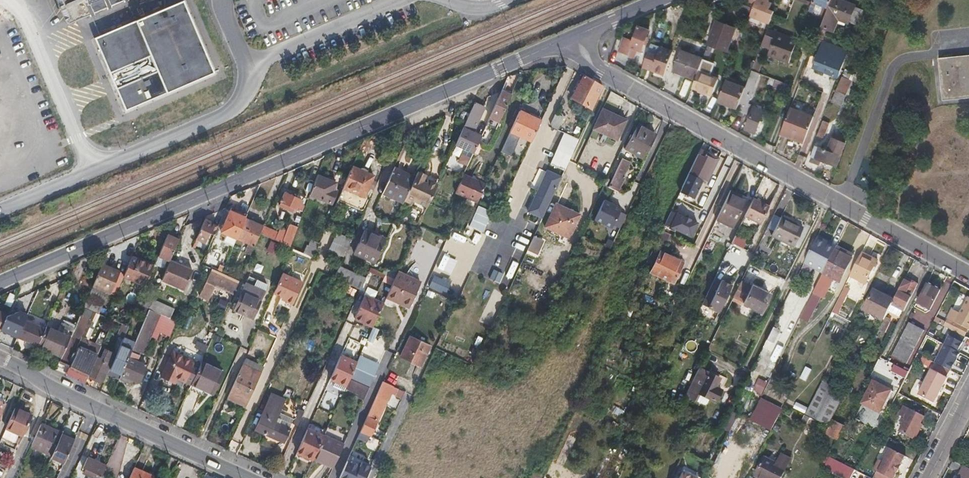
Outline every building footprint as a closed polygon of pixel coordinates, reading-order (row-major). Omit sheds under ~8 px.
[(60,26),(121,0),(48,0),(60,26)] [(751,14),(748,22),(758,25),(761,19),(769,22),(773,11),(769,9),(771,2),(768,1),(769,0),(757,0),(754,8),(751,14)] [(812,2),(811,4),(828,10),(832,0),(813,0),(812,2)] [(828,10),(826,13),(849,22),(849,21),(854,10),(855,5),(842,0),(832,0),(828,10)] [(181,1),(92,38),(124,114),(213,76),(181,1)] [(744,4),(738,2),(736,8),(751,14),(754,8),(752,8),(744,4)] [(862,13),(854,10),(849,21),(857,24),(862,13)] [(717,21),(708,45),(709,45),(726,51),(734,28),(717,21)] [(824,21),(819,33),(825,35),(829,23),(824,21)] [(630,48),(635,50),(641,52),(648,29),(639,25),(633,41),(624,38),(620,51),(628,54),(630,48)] [(777,32),(768,55),(789,62),(797,40),(777,32)] [(703,57),(709,59),(713,49),(707,47),(703,57)] [(752,70),(758,72),(767,50),(761,47),(752,70)] [(648,52),(643,66),(665,74),(672,53),(660,48),(657,55),(648,52)] [(696,78),(698,72),(703,59),(680,50),(673,69),(696,78)] [(940,59),(944,99),(968,97),(968,56),(940,59)] [(813,67),(839,77),(843,66),(817,57),(813,67)] [(737,108),(737,111),(744,113),(760,73),(758,72),(752,70),(745,88),(737,108)] [(696,78),(693,87),(711,94),(717,79),(698,72),(696,78)] [(600,92),(602,86),(592,80),(584,76),(572,98),(591,110),(600,92)] [(726,80),(718,101),(737,108),(745,88),(726,80)] [(840,84),(832,103),(842,106),(849,88),(840,84)] [(511,96),(501,92),(484,130),(493,135),(511,96)] [(462,129),(472,133),(484,107),(474,102),(462,129)] [(754,108),(745,129),(754,133),(763,112),(754,108)] [(791,108),(781,132),(804,141),(813,117),(791,108)] [(602,109),(593,129),(616,140),(625,120),(602,109)] [(510,132),(531,142),(540,122),(519,112),(510,132)] [(555,115),(552,123),(559,127),(563,119),(555,115)] [(823,121),(817,136),(823,138),(828,123),(823,121)] [(633,135),(625,149),(642,158),(655,134),(638,126),(633,135)] [(472,133),(462,129),(455,146),(473,154),(478,143),(481,137),(472,133)] [(816,146),(810,161),(819,164),(821,160),(836,165),(845,142),(833,138),(828,150),(816,146)] [(550,164),(565,171),(575,149),(561,142),(550,164)] [(708,157),(699,152),(689,174),(699,179),(705,182),(707,183),(718,159),(709,154),(708,157)] [(618,168),(609,187),(618,192),(625,177),(623,176),(629,163),(622,159),(618,168)] [(373,176),(352,166),(338,202),(362,213),(375,183),(371,181),(373,176)] [(403,172),(394,168),(382,193),(404,203),(405,201),(414,180),(402,174),(403,172)] [(418,172),(414,180),(405,201),(413,204),(414,201),(427,207),(429,203),(437,184),(428,181),(425,180),(427,176),(418,172)] [(532,203),(526,217),(539,223),(560,178),(547,172),(532,203)] [(689,174),(680,192),(696,200),(705,182),(699,179),(689,174)] [(335,183),(317,175),(309,195),(327,202),(335,183)] [(476,204),(477,203),(485,186),(463,176),(454,195),(476,204)] [(283,194),(280,201),(301,211),(303,207),(300,206),(302,202),(283,194)] [(729,194),(716,220),(733,228),(745,202),(729,194)] [(769,207),(753,199),(745,217),(761,224),(769,207)] [(613,226),(620,229),(626,215),(620,212),(621,209),(604,200),(595,220),(612,229),(613,226)] [(557,205),(545,228),(568,239),(579,216),(557,205)] [(469,226),(484,232),(492,211),(477,206),(469,226)] [(225,209),(217,227),(216,230),(221,233),(231,212),(225,209)] [(245,219),(246,218),(231,212),(221,233),(227,235),(225,240),(234,244),(237,237),(245,219)] [(671,212),(665,225),(689,237),(695,223),(671,212)] [(781,217),(772,236),(782,240),(794,246),(803,228),(781,217)] [(237,237),(255,245),(260,234),(262,228),(263,227),(245,219),(237,237)] [(203,221),(196,239),(209,245),(216,230),(217,227),(203,221)] [(262,228),(260,234),(290,247),(297,229),(289,226),(285,233),(279,231),(277,235),(262,228)] [(449,227),(429,287),(455,295),(463,272),(473,275),(483,247),(469,242),(471,235),(449,227)] [(355,253),(375,263),(386,240),(365,230),(355,253)] [(337,233),(326,258),(336,262),(339,254),(343,256),(350,239),(337,233)] [(179,240),(167,235),(158,256),(170,261),(179,240)] [(731,244),(744,250),(747,241),(734,235),(731,244)] [(823,274),(837,247),(818,237),(804,264),(823,274)] [(526,253),(536,258),(543,243),(533,238),(526,253)] [(134,239),(124,243),(126,248),(137,244),(134,239)] [(303,254),(313,258),(319,243),(312,240),(311,242),(309,241),(303,254)] [(854,255),(837,246),(837,247),(823,274),(802,315),(809,318),(810,318),(820,297),(823,299),(833,279),(840,283),(854,255)] [(660,252),(651,272),(673,283),(682,262),(660,252)] [(862,253),(850,277),(865,284),(877,260),(862,253)] [(781,255),(778,265),(788,268),(791,258),(781,255)] [(153,267),(131,258),(124,274),(123,276),(145,286),(153,267)] [(193,272),(170,261),(161,281),(185,290),(193,272)] [(119,272),(102,264),(83,307),(99,314),(108,293),(110,294),(119,272)] [(339,267),(334,279),(360,290),(365,279),(339,267)] [(489,279),(499,283),(503,274),(493,270),(489,279)] [(398,271),(394,280),(386,297),(408,307),(420,281),(398,271)] [(124,274),(119,272),(110,294),(115,296),(123,276),(124,274)] [(239,281),(225,275),(223,280),(209,274),(200,293),(210,297),(215,286),(233,295),(234,291),(236,286),(239,281)] [(282,274),(274,293),(281,297),(285,298),(284,300),(292,304),(301,283),(282,274)] [(260,301),(268,283),(250,275),(235,309),(253,317),(260,301)] [(891,306),(904,312),(917,287),(912,285),(913,283),(913,282),(906,278),(894,301),(891,306)] [(709,291),(702,305),(718,313),(731,285),(722,281),(715,294),(709,291)] [(733,298),(761,312),(769,295),(753,286),(741,281),(733,298)] [(927,283),(917,303),(930,310),(940,290),(927,283)] [(842,287),(833,313),(839,316),(849,289),(842,287)] [(885,317),(888,313),(891,306),(894,301),(874,291),(864,310),(884,320),(885,317)] [(11,307),(16,296),(10,294),(5,304),(11,307)] [(153,299),(142,295),(137,303),(149,309),(153,299)] [(354,318),(372,327),(382,305),(364,296),(354,318)] [(938,297),(932,312),(937,314),(944,299),(938,297)] [(966,336),(968,329),(968,297),(961,313),(953,309),(948,318),(955,321),(952,328),(953,329),(966,336)] [(888,313),(900,320),(904,312),(891,306),(888,313)] [(1,330),(18,338),(26,319),(28,315),(19,311),(7,316),(1,330)] [(802,315),(798,325),(804,328),(809,318),(802,315)] [(189,330),(193,317),(188,316),(184,328),(189,330)] [(884,320),(880,328),(884,330),(889,319),(885,317),(884,320)] [(18,338),(37,347),(45,327),(26,319),(18,338)] [(61,327),(73,332),(75,325),(64,320),(61,327)] [(119,379),(118,380),(129,385),(131,381),(138,383),(145,365),(135,361),(148,334),(151,335),(155,325),(145,320),(134,344),(119,379)] [(910,323),(892,357),(907,364),(924,330),(910,323)] [(45,327),(37,347),(61,358),(70,338),(70,337),(46,326),(45,327)] [(691,327),(658,396),(666,400),(691,349),(698,352),(700,348),(693,345),(700,332),(691,327)] [(368,341),(376,343),(379,330),(371,328),(368,341)] [(772,328),(766,341),(773,344),(779,331),(772,328)] [(953,329),(936,362),(937,363),(942,365),(950,370),(951,370),(961,352),(958,351),(966,336),(953,329)] [(410,337),(401,357),(420,366),(429,346),(410,337)] [(926,337),(920,350),(926,353),(933,341),(926,337)] [(61,358),(59,362),(70,367),(67,373),(85,381),(93,365),(100,350),(92,346),(90,351),(87,350),(89,346),(70,338),(61,358)] [(122,339),(108,374),(119,379),(134,344),(122,339)] [(200,364),(173,352),(161,376),(172,381),(174,376),(191,384),(200,364)] [(341,356),(335,369),(331,379),(346,385),(349,379),(356,363),(341,356)] [(356,363),(349,379),(368,388),(377,370),(366,365),(368,360),(359,356),(356,363)] [(93,365),(85,381),(100,387),(111,361),(101,357),(96,366),(93,365)] [(368,360),(366,365),(377,370),(379,365),(368,360)] [(191,384),(189,388),(203,395),(205,390),(212,393),(221,373),(201,363),(200,364),(191,384)] [(932,403),(933,404),(947,378),(947,377),(950,370),(942,365),(937,363),(933,370),(932,370),(919,396),(932,403)] [(228,397),(247,405),(261,373),(243,365),(228,397)] [(892,371),(905,378),(908,372),(895,365),(892,371)] [(683,383),(689,386),(697,370),(691,367),(683,383)] [(800,379),(806,382),(811,369),(804,367),(800,379)] [(708,372),(698,393),(715,401),(721,390),(715,387),(720,378),(708,372)] [(753,391),(762,395),(767,383),(757,379),(753,391)] [(388,392),(391,386),(382,382),(377,393),(371,407),(360,432),(366,435),(386,392),(388,392)] [(823,382),(807,414),(828,425),(844,393),(823,382)] [(873,382),(862,403),(879,412),(890,391),(873,382)] [(275,420),(282,404),(270,398),(256,429),(283,442),(288,429),(275,423),(275,420)] [(759,400),(749,420),(771,431),(777,419),(781,411),(759,400)] [(795,403),(793,409),(805,413),(807,407),(795,403)] [(919,427),(921,424),(925,416),(904,405),(898,417),(905,421),(898,434),(913,442),(921,428),(919,427)] [(15,409),(6,429),(23,436),(32,417),(15,409)] [(291,423),(297,426),(304,412),(300,410),(299,411),(295,420),(293,419),(291,423)] [(804,415),(801,421),(807,424),(810,418),(804,415)] [(828,427),(826,433),(838,439),(845,426),(833,419),(828,427)] [(52,456),(61,435),(62,434),(42,424),(32,446),(52,456)] [(296,452),(312,459),(323,436),(307,429),(296,452)] [(51,458),(64,464),(74,441),(61,435),(52,456),(51,458)] [(323,436),(312,459),(333,468),(343,445),(323,436)] [(753,449),(759,451),(764,440),(758,437),(753,449)] [(872,477),(894,477),(901,466),(900,465),(905,456),(891,449),(884,461),(879,459),(874,469),(876,470),(872,477)] [(756,476),(759,477),(780,477),(790,458),(781,454),(776,464),(765,458),(756,476)] [(824,468),(843,477),(850,477),(854,469),(849,467),(830,456),(824,468)] [(107,467),(88,458),(83,468),(85,469),(84,473),(95,477),(99,477),(99,476),(102,477),(107,467)] [(362,468),(347,461),(340,477),(365,477),(371,465),(364,462),(362,468)] [(963,466),(957,476),(960,477),(968,477),(968,469),(963,466)] [(134,468),(130,477),(149,477),(150,475),(134,468)]
